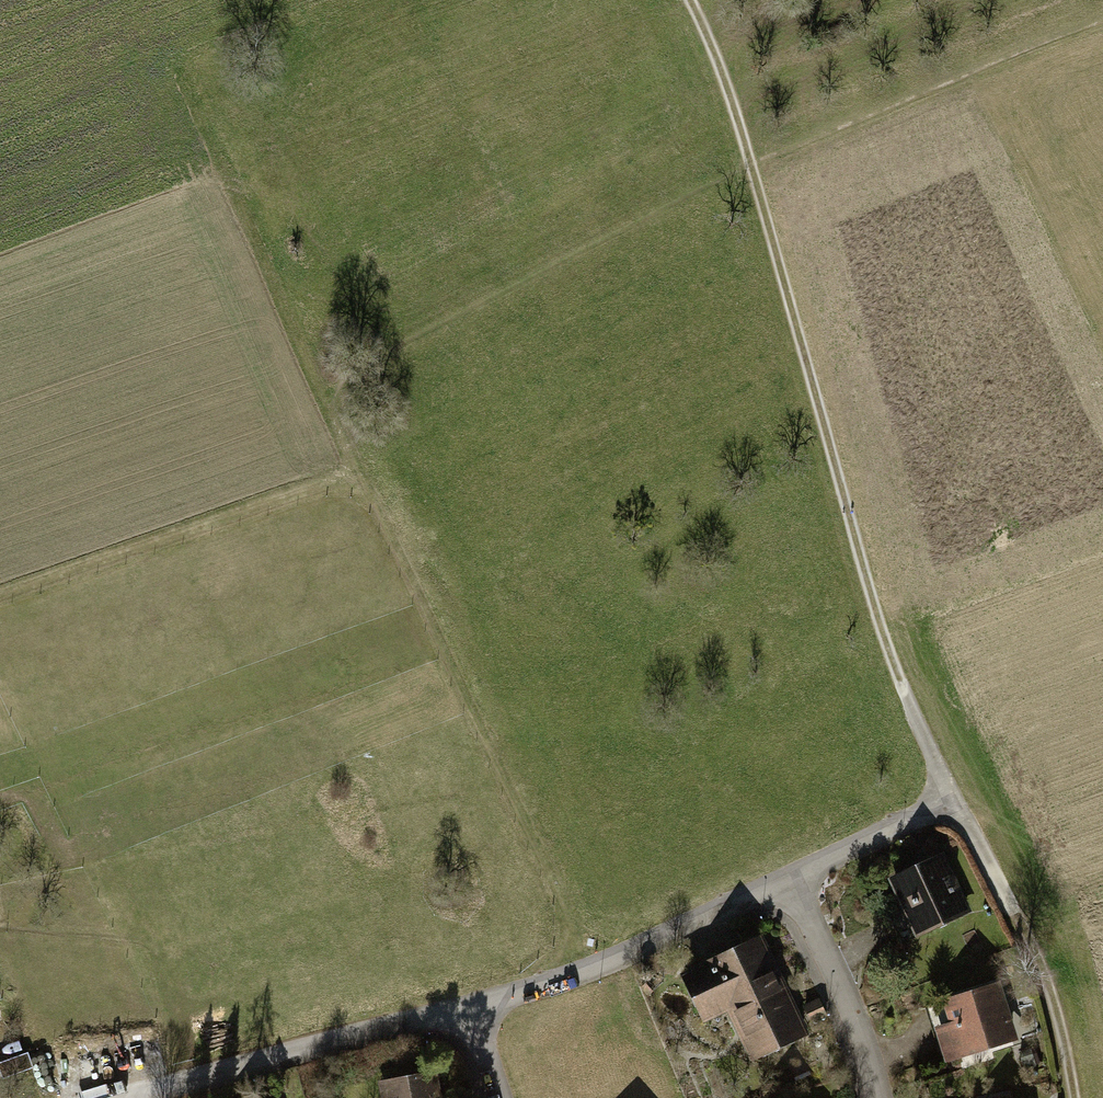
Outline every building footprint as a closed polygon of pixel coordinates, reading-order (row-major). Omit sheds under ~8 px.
[(891,883),(915,941),(972,917),(948,859),(891,883)] [(809,1040),(762,941),(684,977),(709,1029),(733,1018),(755,1065),(809,1040)] [(1005,986),(931,1009),(950,1067),(1023,1044),(1005,986)] [(1039,1054),(1025,1057),(1028,1072),(1042,1069),(1039,1054)] [(383,1097),(439,1097),(435,1075),(381,1085),(383,1097)]
